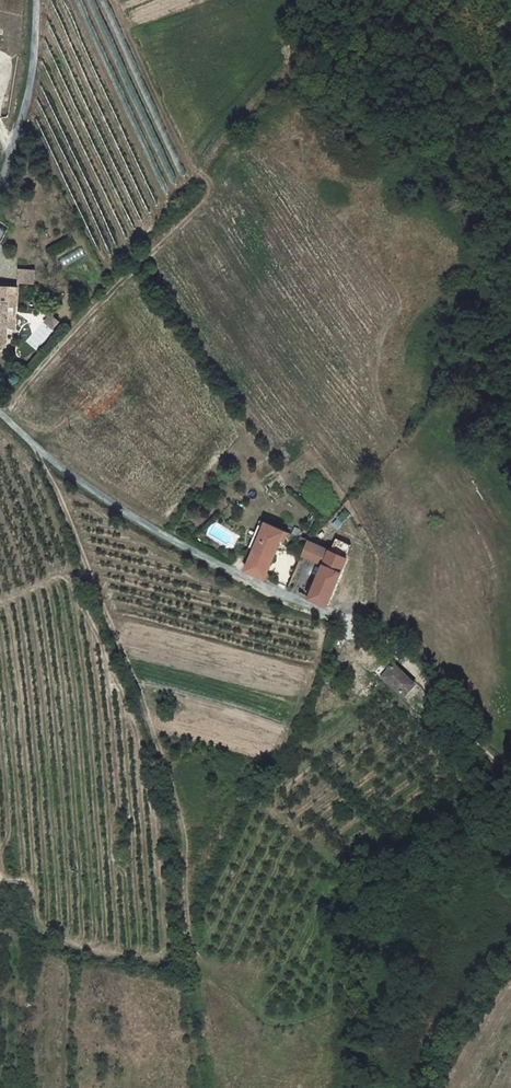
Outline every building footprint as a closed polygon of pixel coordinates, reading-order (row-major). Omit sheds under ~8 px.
[(58,258),(63,267),(86,255),(81,246),(58,258)] [(18,269),(18,283),(34,284),(35,269),(18,269)] [(261,523),(242,570),(267,581),(269,575),(265,573),(279,539),(283,541),(286,532),(261,523)] [(290,534),(297,537),(299,531),(292,528),(290,534)] [(327,550),(305,540),(299,555),(321,564),(321,563),(327,550)] [(343,556),(327,550),(321,563),(321,564),(315,579),(312,586),(307,597),(326,605),(343,556)] [(308,585),(312,586),(315,579),(308,575),(305,583),(308,585)] [(308,585),(303,596),(307,597),(312,586),(308,585)] [(393,668),(383,680),(404,700),(410,693),(414,688),(393,668)]
